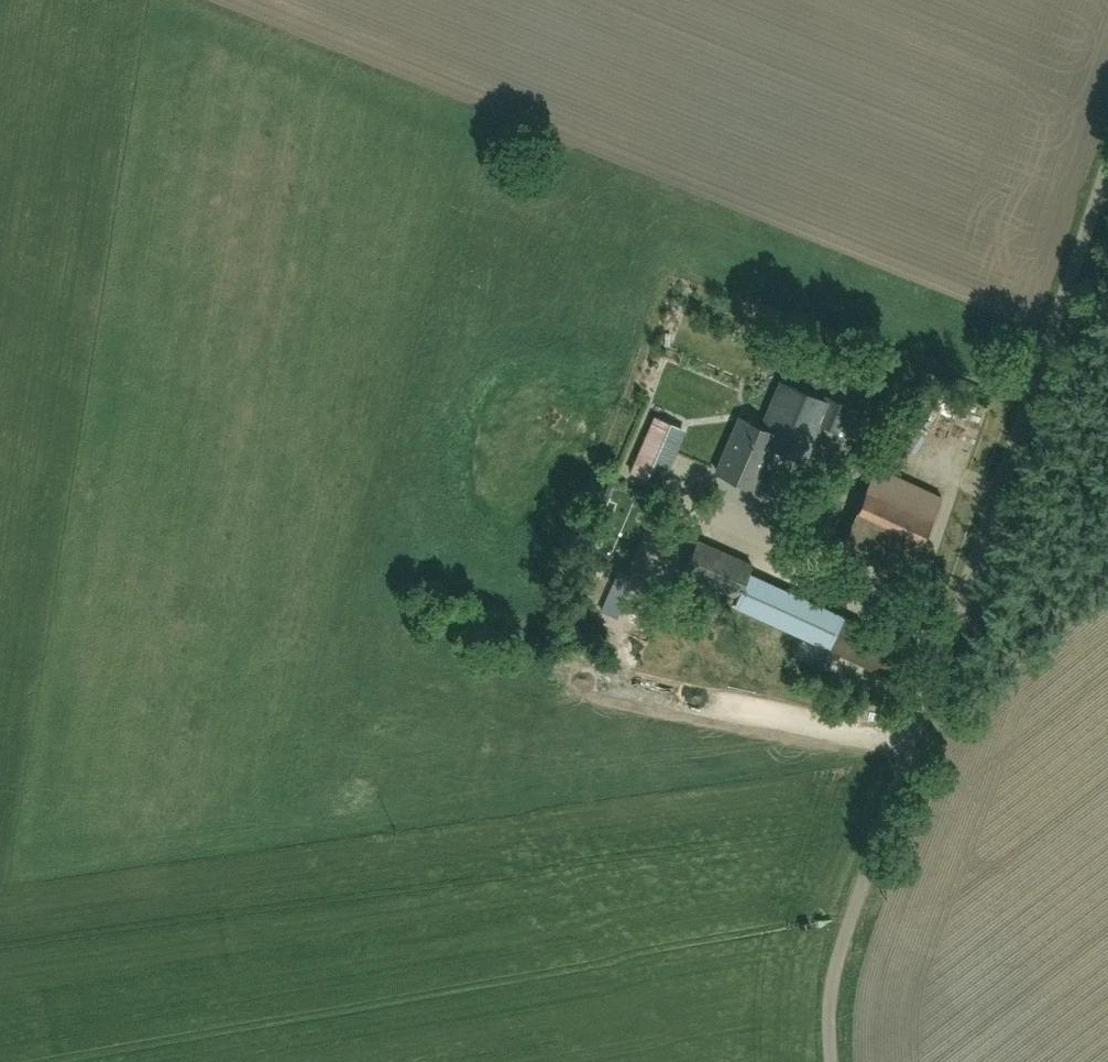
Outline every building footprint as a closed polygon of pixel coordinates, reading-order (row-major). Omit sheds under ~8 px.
[(674,365),(615,510),(649,524),(708,379),(674,365)] [(734,417),(713,475),(755,491),(777,432),(734,417)] [(880,466),(859,507),(926,541),(948,500),(880,466)] [(703,542),(681,592),(885,682),(907,632),(703,542)]
